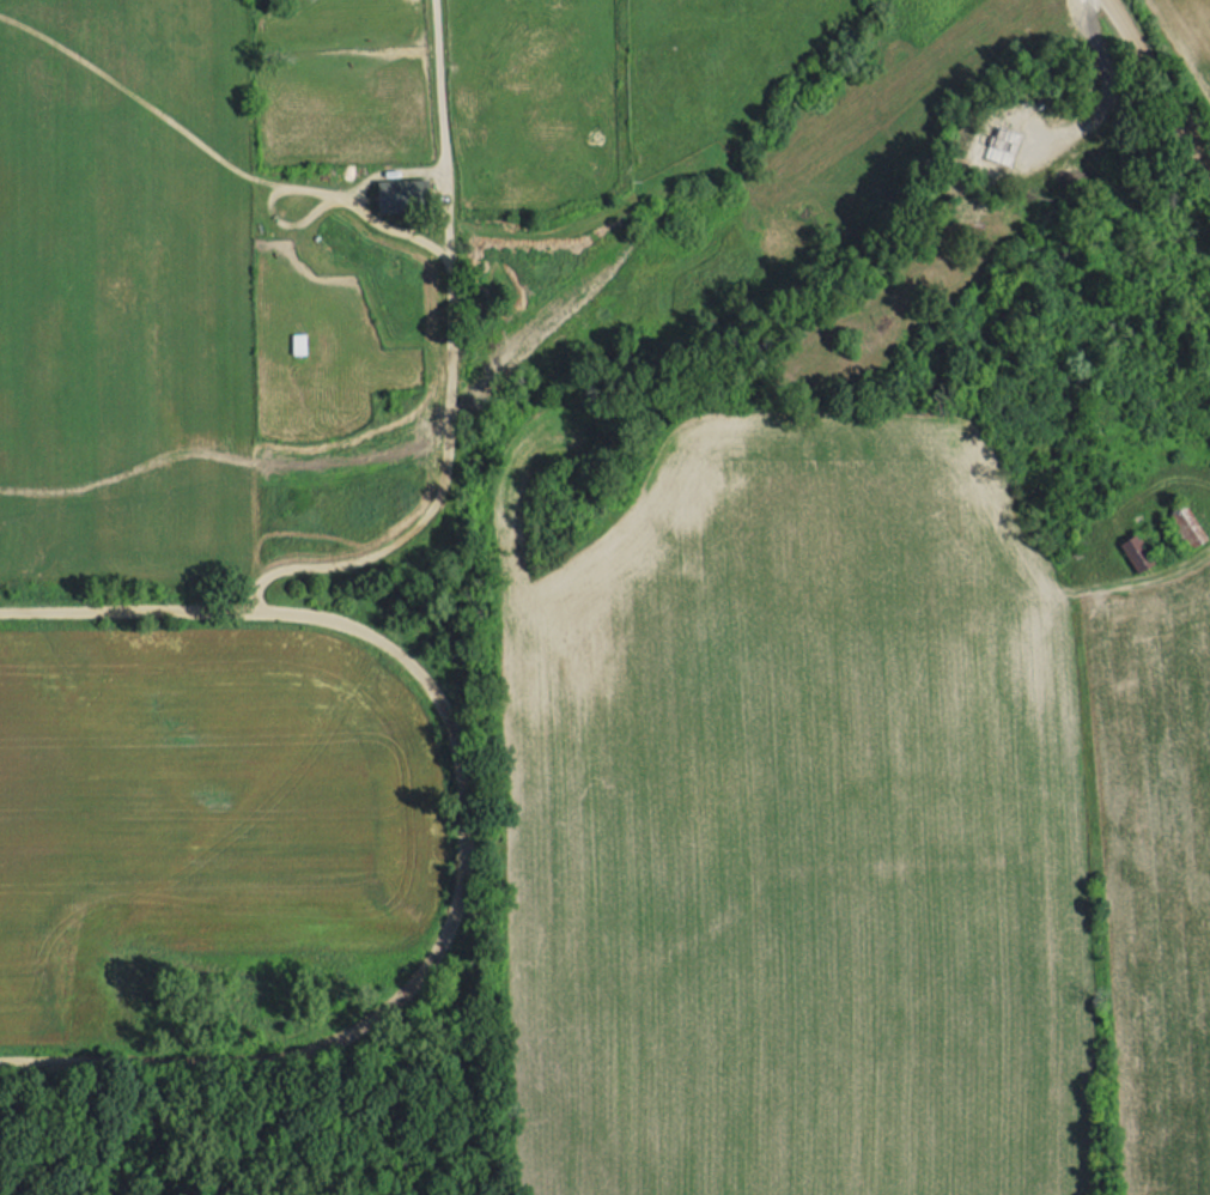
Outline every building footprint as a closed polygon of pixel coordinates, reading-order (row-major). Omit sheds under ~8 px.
[(376,170),(428,168),(430,200),(378,202),(376,170)] [(293,324),(308,324),(308,345),(294,345),(293,324)] [(1188,491),(1209,522),(1209,527),(1190,541),(1166,506),(1188,491)] [(1120,535),(1138,522),(1159,552),(1139,564),(1120,535)]
